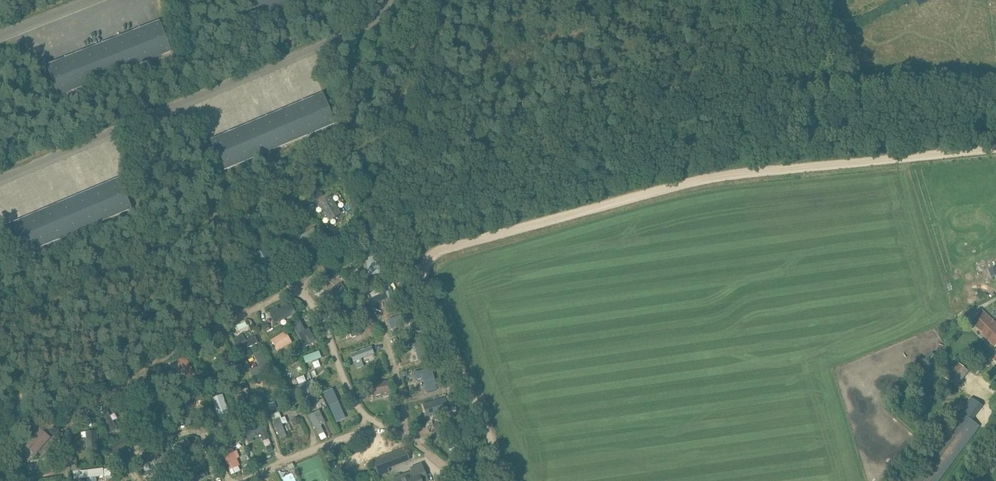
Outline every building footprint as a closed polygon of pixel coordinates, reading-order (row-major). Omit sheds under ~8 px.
[(59,98),(172,53),(160,22),(46,66),(59,98)] [(323,94),(210,141),(223,172),(336,125),(323,94)] [(132,210),(119,179),(7,226),(20,257),(132,210)] [(320,204),(331,222),(345,214),(334,196),(320,204)] [(316,245),(314,233),(303,234),(305,247),(316,245)] [(365,264),(365,275),(381,275),(381,264),(365,264)] [(990,276),(995,274),(995,266),(987,269),(990,276)] [(282,304),(269,310),(276,324),(288,318),(282,304)] [(982,310),(971,322),(982,333),(981,334),(995,347),(995,346),(995,323),(982,310)] [(279,352),(294,343),(287,331),(272,340),(279,352)] [(260,343),(256,336),(247,340),(244,334),(232,340),(239,354),(260,343)] [(364,362),(377,357),(373,346),(352,354),(357,368),(365,365),(364,362)] [(262,350),(250,356),(260,373),(271,367),(262,350)] [(307,363),(322,360),(320,352),(306,355),(307,363)] [(181,380),(194,376),(189,359),(176,363),(181,380)] [(957,387),(968,372),(953,361),(944,372),(948,375),(945,378),(957,387)] [(429,393),(441,390),(435,368),(416,373),(418,381),(426,379),(429,393)] [(296,379),(303,392),(311,388),(305,375),(296,379)] [(391,381),(378,383),(379,391),(392,390),(391,381)] [(336,389),(326,392),(337,423),(347,420),(336,389)] [(217,422),(229,419),(224,395),(212,397),(217,422)] [(983,406),(975,400),(964,414),(961,412),(908,480),(938,480),(980,426),(972,420),(983,406)] [(271,415),(280,439),(294,434),(286,410),(271,415)] [(107,434),(116,431),(110,411),(101,414),(107,434)] [(310,415),(316,430),(325,427),(319,411),(310,415)] [(224,451),(230,475),(243,472),(236,448),(224,451)] [(392,454),(373,461),(379,475),(388,472),(387,468),(388,468),(387,464),(395,461),(392,454)] [(403,480),(427,480),(421,466),(411,470),(414,477),(403,480)] [(112,469),(74,471),(74,479),(87,479),(88,480),(98,480),(97,477),(113,476),(112,469)]
